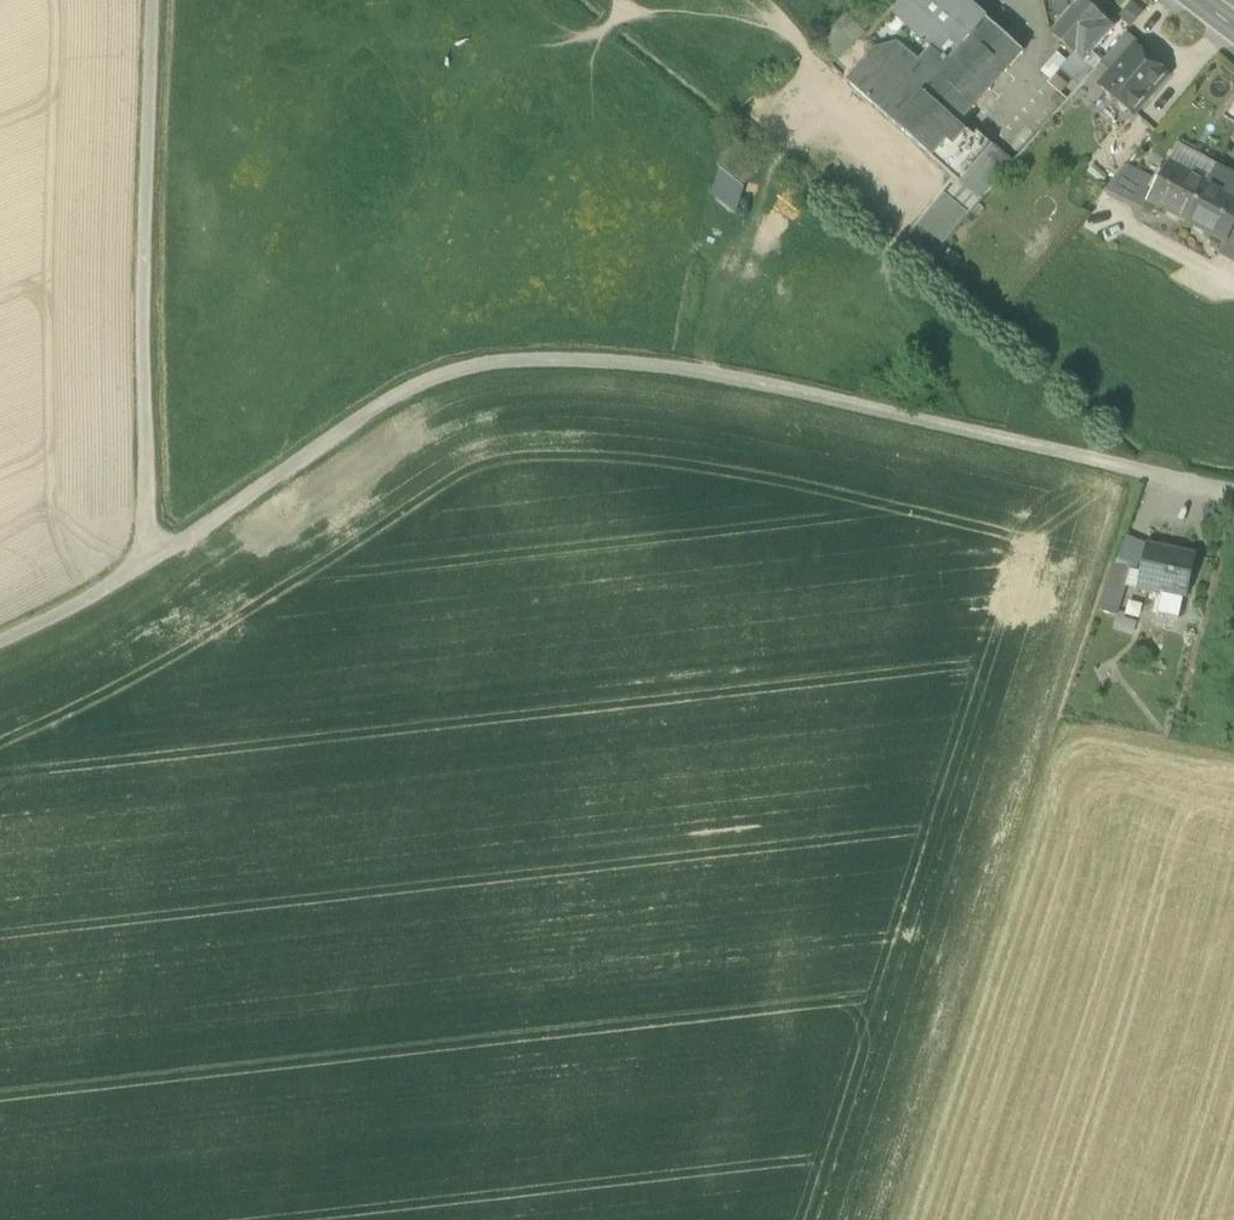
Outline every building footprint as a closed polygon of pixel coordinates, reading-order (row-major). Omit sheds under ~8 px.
[(967,3),(965,0),(907,0),(893,16),(905,27),(883,50),(851,86),(931,157),(961,124),(1024,53),(967,3)] [(1075,53),(1085,63),(1114,30),(1106,23),(1107,21),(1084,1),(1054,35),(1075,53)] [(1118,18),(1131,29),(1145,13),(1132,2),(1118,18)] [(849,15),(820,41),(838,62),(867,36),(849,15)] [(1101,65),(1113,75),(1137,48),(1140,45),(1128,34),(1101,65)] [(1102,88),(1133,115),(1168,75),(1137,48),(1113,75),(1102,88)] [(1051,81),(1059,71),(1067,62),(1058,53),(1041,73),(1051,81)] [(1095,71),(1085,63),(1075,53),(1067,62),(1059,71),(1079,89),(1084,83),(1095,71)] [(1084,83),(1096,95),(1102,88),(1113,75),(1101,65),(1095,71),(1084,83)] [(958,182),(961,184),(965,179),(964,178),(993,145),(978,132),(975,136),(961,124),(931,157),(958,182)] [(727,132),(719,167),(746,188),(763,159),(727,132)] [(965,179),(985,197),(1014,164),(993,145),(964,178),(965,179)] [(1208,185),(1217,168),(1178,147),(1169,164),(1208,185)] [(1150,201),(1188,222),(1208,185),(1169,164),(1159,183),(1149,201),(1150,201)] [(746,188),(719,167),(712,198),(737,215),(746,188)] [(1107,190),(1131,202),(1145,176),(1126,167),(1107,190)] [(1208,185),(1233,200),(1233,177),(1217,168),(1208,185)] [(1159,183),(1145,176),(1131,202),(1146,209),(1150,201),(1149,201),(1159,183)] [(958,182),(946,196),(969,215),(985,197),(965,179),(961,184),(958,182)] [(1208,185),(1188,222),(1225,242),(1227,243),(1233,229),(1233,200),(1208,185)] [(945,195),(918,225),(942,246),(969,215),(946,196),(945,195)] [(926,264),(942,246),(918,225),(903,243),(926,264)] [(1233,263),(1233,229),(1227,243),(1225,242),(1219,254),(1233,263)] [(1187,599),(1196,555),(1193,555),(1193,556),(1151,546),(1151,545),(1148,545),(1138,591),(1162,596),(1163,592),(1184,597),(1184,599),(1187,599)] [(1098,611),(1117,617),(1132,571),(1113,567),(1098,611)] [(1163,592),(1162,596),(1160,606),(1181,611),(1184,599),(1184,597),(1163,592)]
